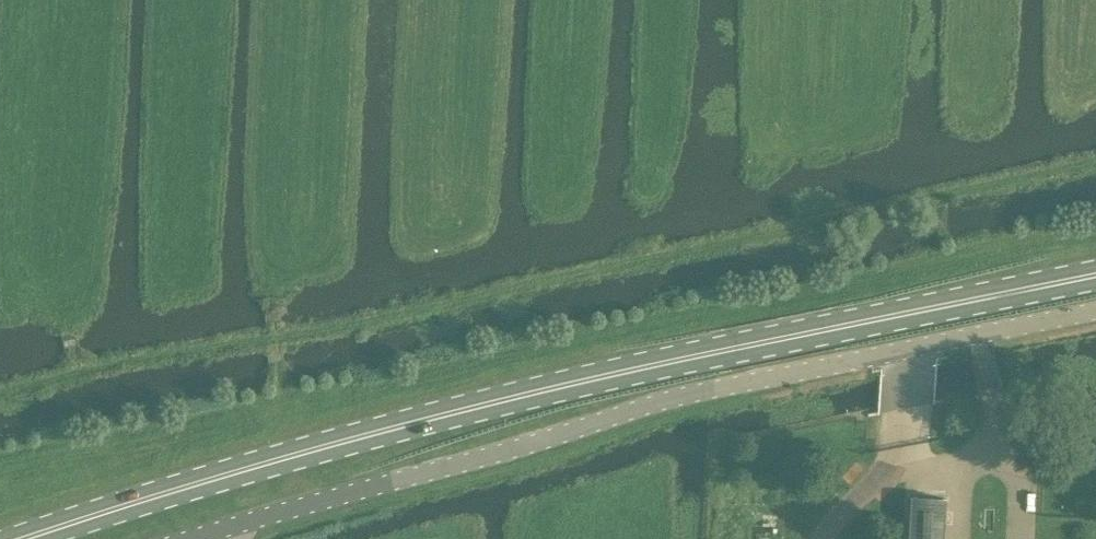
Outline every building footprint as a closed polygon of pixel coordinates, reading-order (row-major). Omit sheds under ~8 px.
[(946,500),(912,498),(910,538),(944,538),(946,500)]
